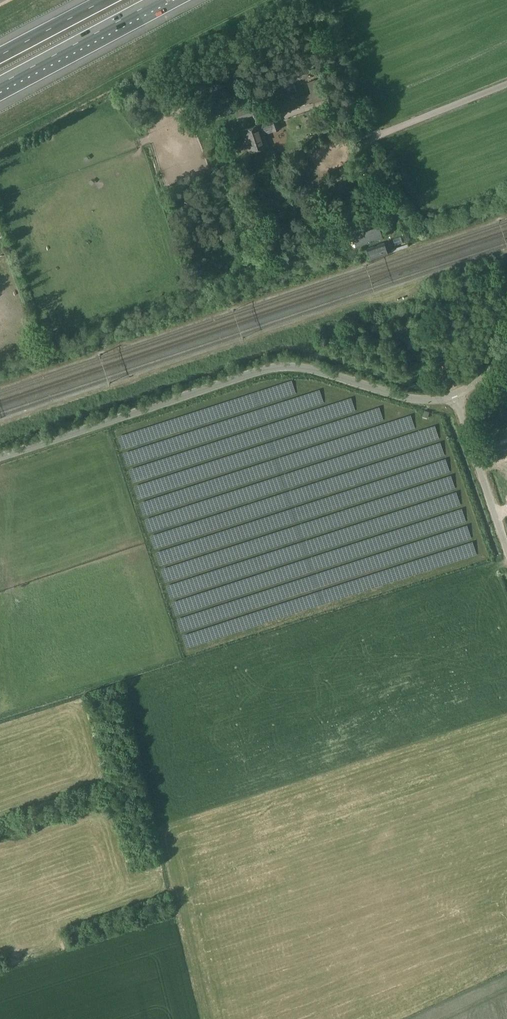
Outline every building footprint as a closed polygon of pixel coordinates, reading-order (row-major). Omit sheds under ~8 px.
[(277,104),(280,112),(299,106),(314,101),(311,93),(277,104)] [(155,112),(167,106),(164,99),(152,104),(155,112)] [(253,114),(255,120),(257,125),(241,130),(248,153),(268,146),(264,134),(280,128),(276,117),(268,119),(269,121),(259,124),(253,105),(236,111),(239,119),(253,114)] [(327,186),(332,185),(337,183),(339,188),(348,185),(347,180),(350,179),(348,172),(330,177),(325,178),(327,186)] [(371,258),(388,252),(385,243),(367,249),(371,258)]
